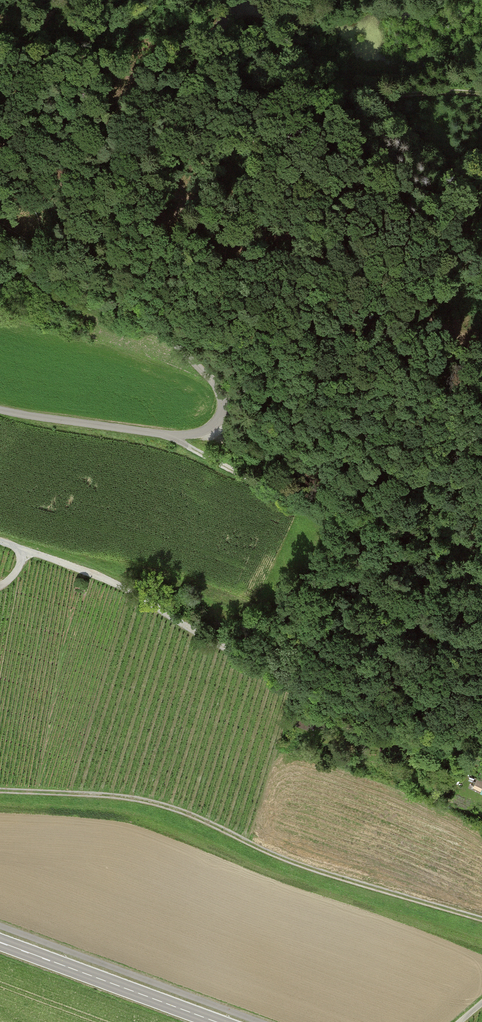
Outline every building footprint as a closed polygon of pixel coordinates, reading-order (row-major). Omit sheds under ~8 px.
[(88,583),(78,579),(74,587),(84,591),(88,583)]
